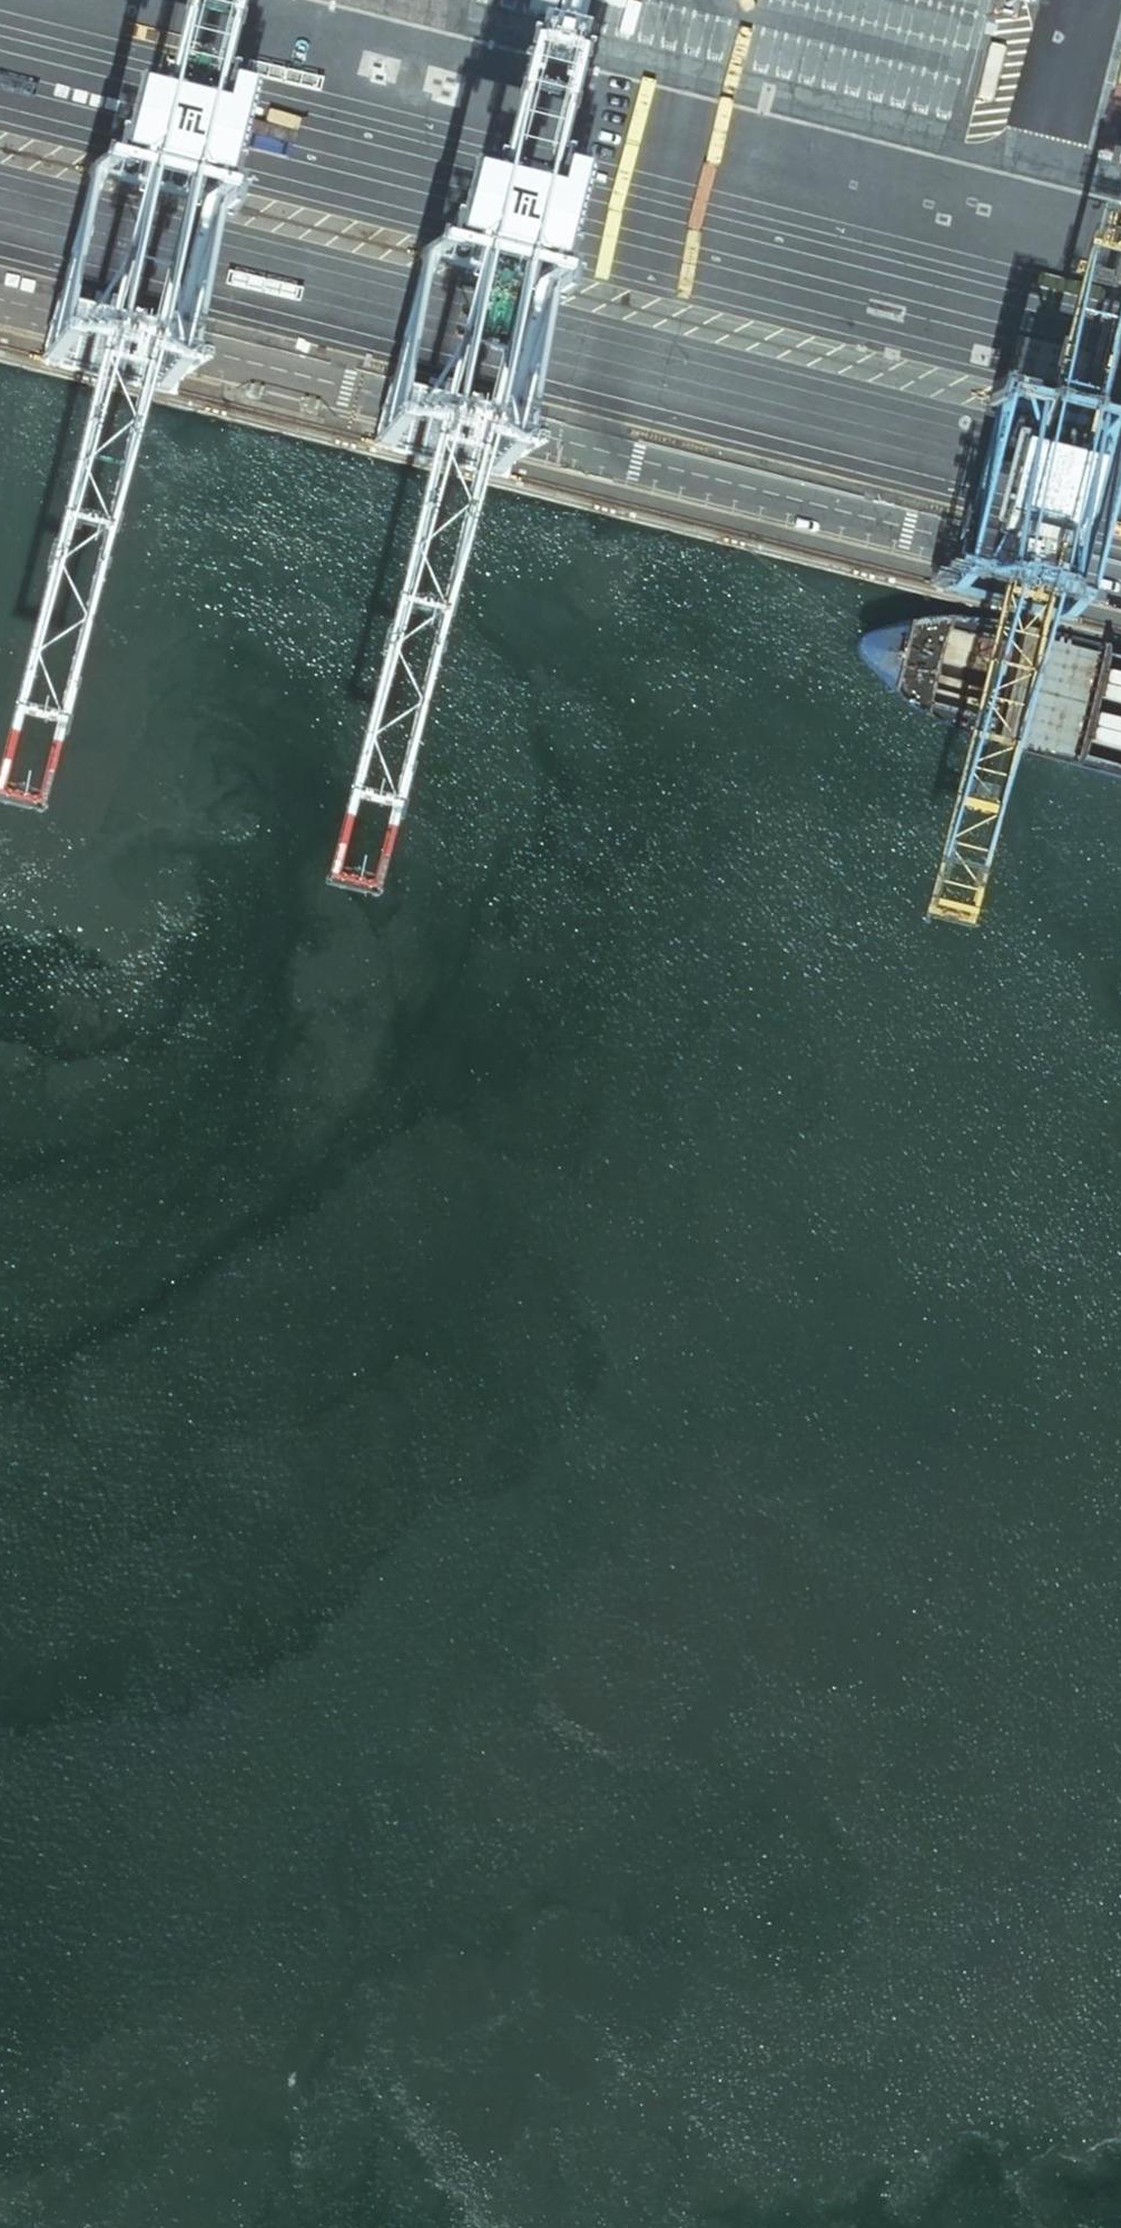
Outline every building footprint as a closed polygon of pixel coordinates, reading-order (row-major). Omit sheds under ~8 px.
[(976,98),(991,102),(1005,47),(990,44),(976,98)]
